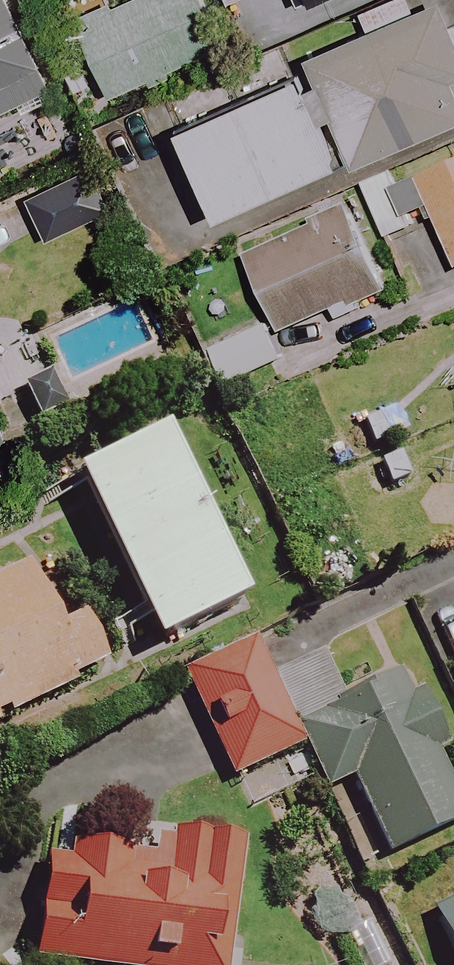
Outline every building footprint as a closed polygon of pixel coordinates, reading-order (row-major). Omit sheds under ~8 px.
[(45,90),(2,0),(0,0),(0,112),(45,90)] [(198,0),(137,0),(75,23),(104,99),(219,57),(198,0)] [(453,79),(453,45),(435,0),(409,12),(404,0),(385,0),(355,13),(363,31),(301,57),(313,84),(300,89),(295,76),(173,127),(212,220),(347,163),(350,171),(453,127),(453,98),(447,82),(453,79)] [(245,0),(220,0),(224,9),(245,0)] [(396,188),(390,172),(360,185),(383,241),(433,220),(453,269),(453,164),(396,188)] [(245,255),(279,336),(342,310),(352,313),(382,300),(346,212),(245,255)] [(10,367),(0,346),(0,371),(10,367)] [(236,608),(155,438),(81,473),(161,643),(236,608)] [(1,733),(31,719),(26,708),(78,684),(27,571),(0,583),(0,731),(1,733)] [(317,783),(290,728),(251,643),(175,678),(249,837),(288,819),(280,801),(317,783)] [(317,783),(324,799),(347,788),(381,861),(453,827),(453,802),(430,749),(440,744),(417,695),(408,699),(398,678),(290,728),(317,783)] [(40,860),(39,895),(69,896),(68,913),(37,912),(35,964),(233,964),(238,843),(169,840),(167,874),(141,873),(123,872),(124,850),(71,847),(70,862),(40,860)] [(437,932),(453,964),(453,924),(437,932)]
